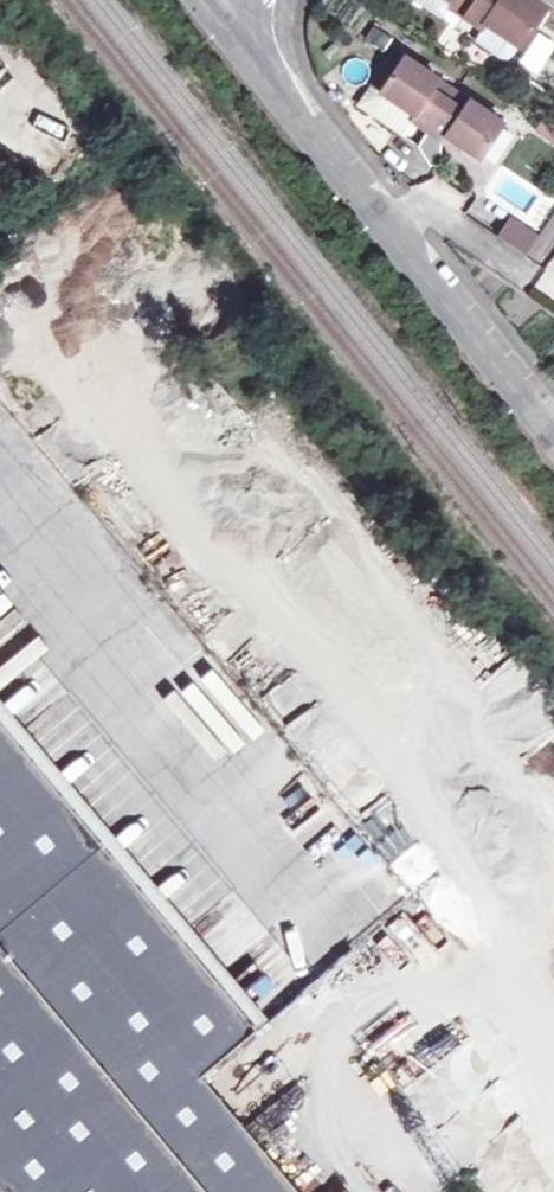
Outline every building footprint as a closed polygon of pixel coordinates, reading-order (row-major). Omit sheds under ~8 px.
[(441,17),(446,7),(450,1),(448,0),(415,0),(441,17)] [(450,1),(446,7),(481,29),(484,23),(517,46),(543,8),(532,0),(448,0),(450,1)] [(517,46),(484,23),(481,29),(477,34),(510,57),(517,46)] [(377,96),(403,59),(392,52),(367,89),(353,109),(396,137),(406,123),(410,117),(377,96)] [(404,57),(403,59),(377,96),(410,117),(406,123),(424,134),(439,144),(441,146),(444,141),(477,163),(504,123),(404,57)] [(553,139),(553,128),(540,119),(535,126),(553,139)] [(439,144),(424,134),(416,146),(427,163),(436,160),(439,144)] [(537,239),(509,220),(496,238),(524,257),(537,239)] [(2,1191),(294,1191),(202,1081),(256,1033),(0,728),(0,1189),(2,1191)] [(147,883),(139,890),(250,1022),(258,1015),(147,883)] [(274,1141),(263,1149),(279,1172),(290,1164),(274,1141)]
